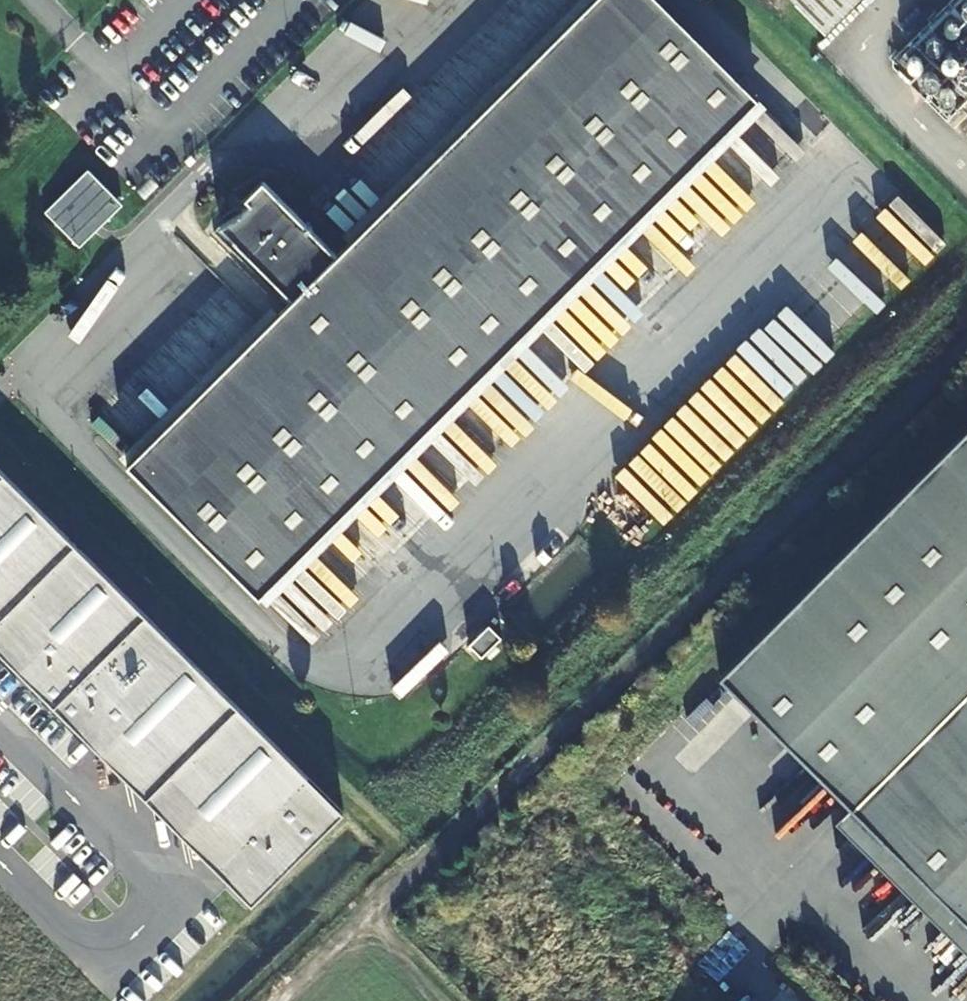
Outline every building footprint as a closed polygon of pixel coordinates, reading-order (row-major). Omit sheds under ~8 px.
[(127,465),(258,597),(758,99),(659,0),(593,0),(336,255),(262,181),(245,199),(249,203),(238,214),(219,226),(292,300),(127,465)] [(826,27),(853,0),(800,0),(826,27)] [(966,922),(966,428),(720,674),(966,922)] [(488,625),(468,645),(481,658),(501,638),(488,625)]
